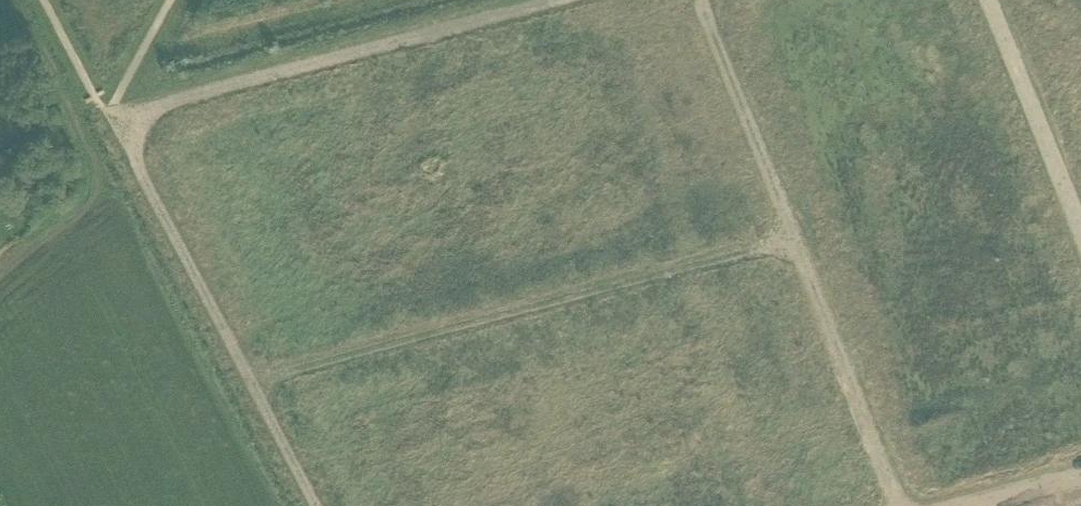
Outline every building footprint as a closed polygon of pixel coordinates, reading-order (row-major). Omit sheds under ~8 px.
[(23,123),(14,128),(23,143),(32,137),(23,123)]
